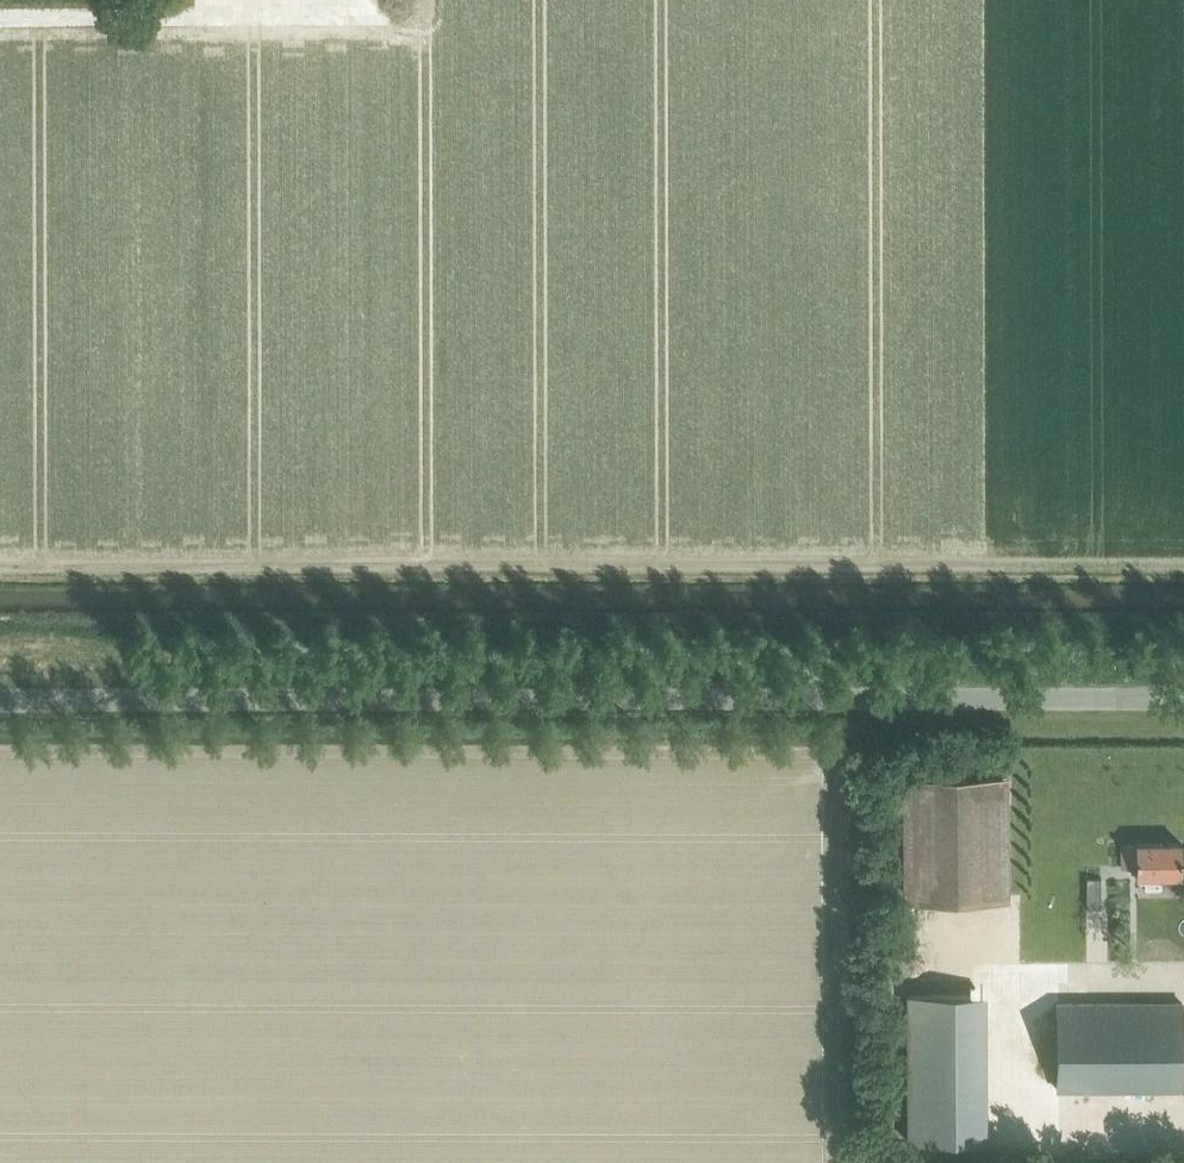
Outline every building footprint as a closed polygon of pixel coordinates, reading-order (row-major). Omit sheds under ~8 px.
[(1003,896),(1003,780),(905,780),(906,896),(1003,896)] [(1136,877),(1181,877),(1181,844),(1135,845),(1121,845),(1121,869),(1135,869),(1136,877)] [(1100,907),(1100,879),(1086,879),(1086,907),(1100,907)] [(908,1143),(984,1142),(984,996),(907,996),(908,1143)] [(887,1018),(887,1001),(875,1001),(875,1018),(887,1018)] [(1182,1003),(1056,1003),(1056,1090),(1182,1089),(1182,1003)]
